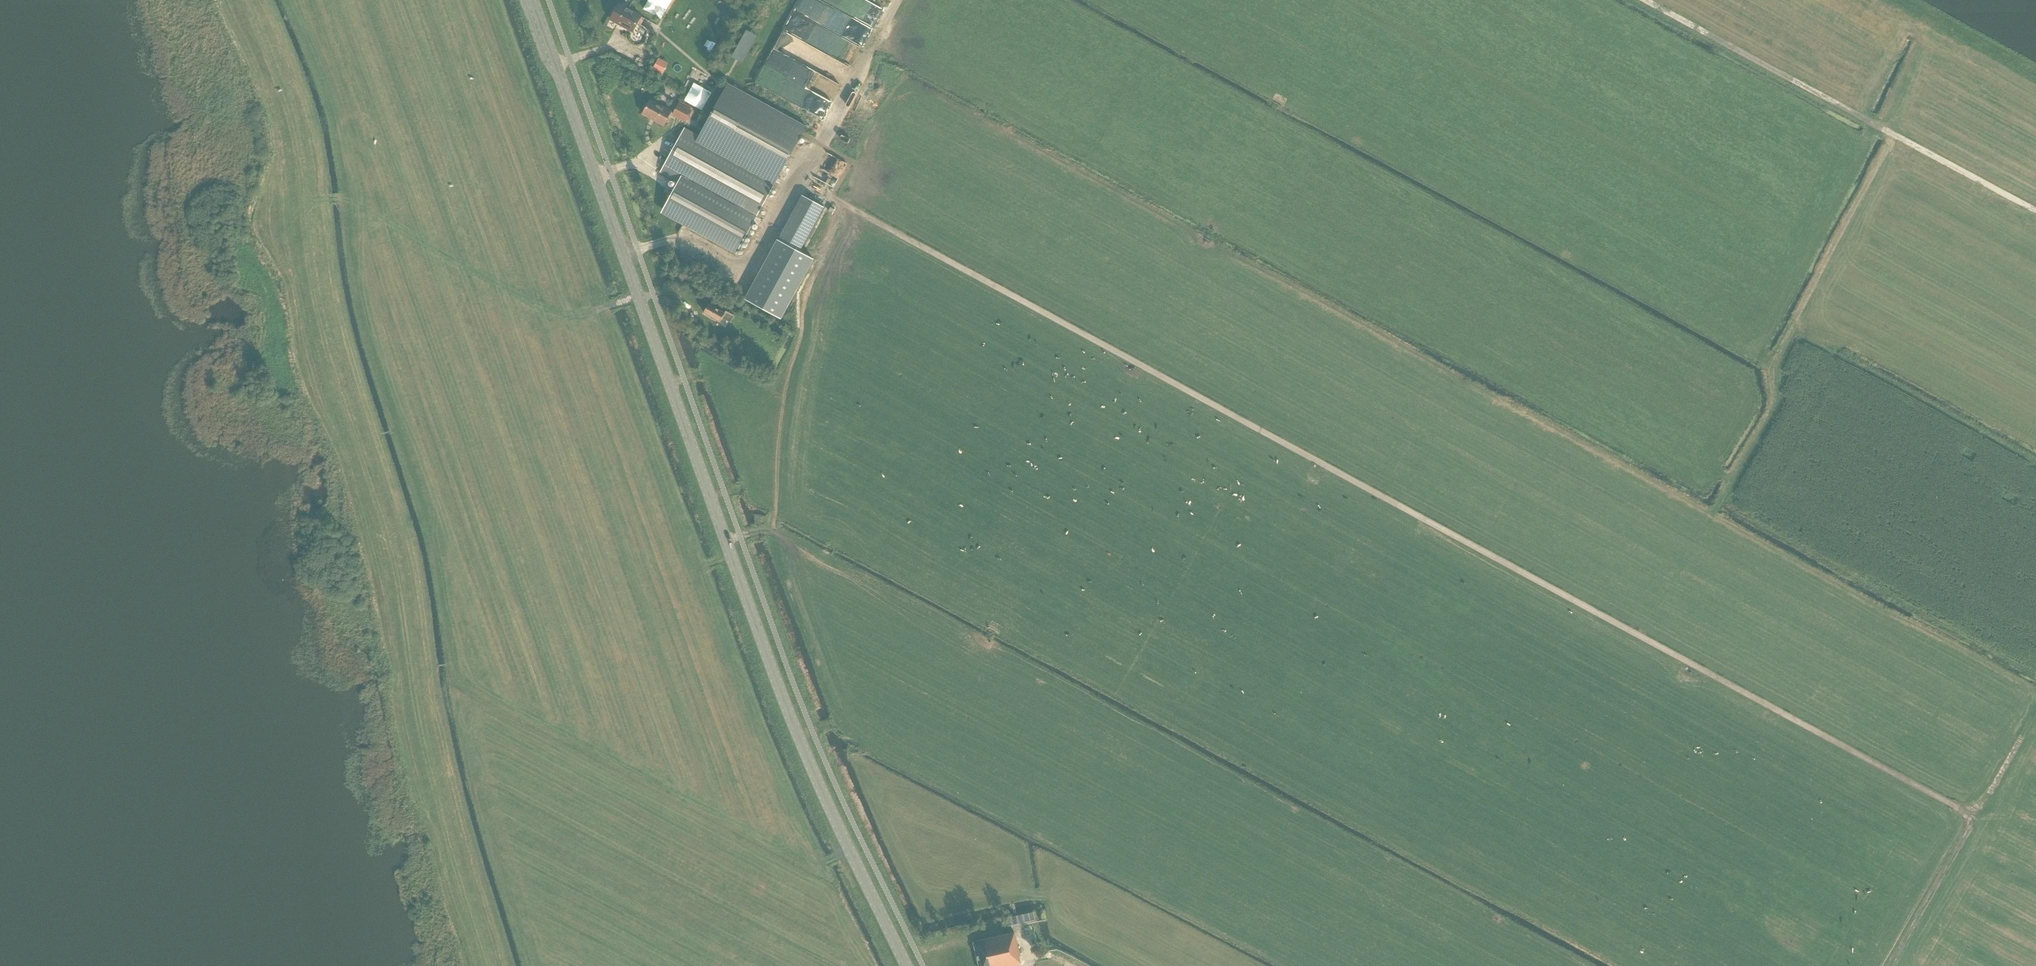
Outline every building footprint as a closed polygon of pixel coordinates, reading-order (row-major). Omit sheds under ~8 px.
[(666,10),(671,0),(648,0),(666,10)] [(612,16),(614,17),(611,21),(634,33),(642,18),(620,6),(617,10),(616,9),(612,16)] [(755,38),(749,35),(748,36),(741,47),(742,49),(747,52),(749,51),(755,40),(755,38)] [(657,65),(665,66),(666,59),(658,58),(657,65)] [(763,65),(755,83),(807,107),(816,89),(763,65)] [(692,91),(694,84),(699,85),(704,71),(690,66),(682,88),(692,91)] [(891,70),(886,77),(894,82),(898,75),(891,70)] [(806,123),(728,81),(699,136),(684,128),(660,172),(678,181),(673,189),(661,212),(736,252),(749,230),(806,123)] [(671,111),(650,100),(642,114),(663,125),(671,111)] [(680,104),(679,103),(673,114),(686,121),(688,117),(691,119),(696,109),(681,102),(680,104)] [(802,195),(793,212),(778,240),(799,251),(823,207),(802,195)] [(777,239),(745,299),(781,318),(813,259),(799,251),(778,240),(777,239)] [(724,313),(708,304),(704,312),(720,322),(722,318),(731,322),(734,316),(726,311),(724,313)] [(1033,912),(1007,919),(1008,926),(1034,920),(1033,912)] [(973,942),(979,965),(1017,965),(1022,965),(1014,932),(973,942)]
